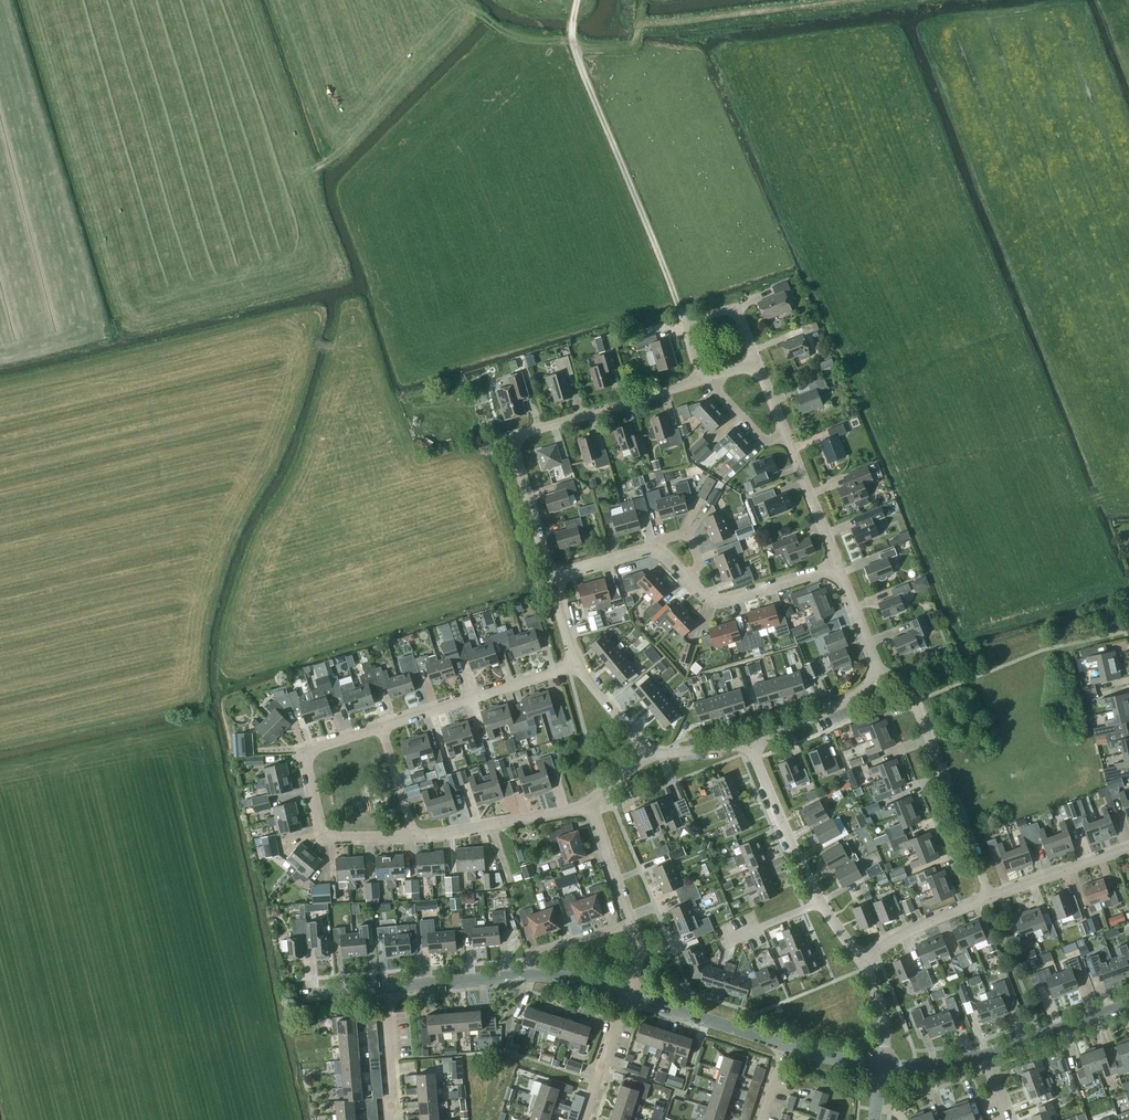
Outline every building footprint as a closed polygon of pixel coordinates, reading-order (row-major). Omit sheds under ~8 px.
[(772,287),(775,295),(758,302),(765,320),(791,309),(784,291),(790,289),(786,281),(772,287)] [(801,326),(804,334),(819,329),(815,320),(801,326)] [(594,338),(599,353),(615,348),(610,333),(594,338)] [(650,344),(658,370),(677,365),(669,338),(658,341),(656,334),(635,340),(637,348),(650,344)] [(782,343),(788,359),(809,351),(802,335),(782,343)] [(617,368),(612,352),(596,357),(599,365),(590,368),(596,389),(612,384),(608,370),(617,368)] [(532,354),(525,356),(528,367),(536,364),(532,354)] [(550,385),(555,401),(571,396),(565,375),(573,373),(567,356),(555,360),(559,373),(546,377),(549,386),(550,385)] [(819,363),(824,375),(837,370),(832,358),(819,363)] [(512,370),(518,368),(515,360),(509,362),(512,370)] [(527,395),(521,373),(508,377),(511,386),(498,390),(506,418),(524,413),(520,398),(527,395)] [(811,391),(796,397),(802,412),(822,404),(817,391),(827,387),(823,377),(808,383),(811,391)] [(696,416),(701,422),(717,407),(708,398),(698,406),(695,403),(687,406),(687,404),(676,407),(679,416),(682,415),(683,419),(696,416)] [(717,407),(701,422),(711,432),(726,417),(717,407)] [(649,439),(650,439),(650,438),(657,438),(657,439),(667,437),(670,447),(678,444),(683,443),(678,428),(671,430),(666,414),(651,418),(654,427),(650,428),(649,428),(649,439)] [(830,437),(820,441),(828,462),(846,455),(838,436),(846,432),(843,423),(827,429),(830,437)] [(630,424),(615,429),(621,450),(630,447),(633,457),(646,453),(640,433),(633,435),(630,424)] [(681,436),(688,433),(686,425),(678,427),(681,436)] [(724,445),(729,451),(744,437),(735,427),(712,447),(717,452),(724,445)] [(578,440),(584,461),(594,458),(597,468),(610,464),(605,449),(598,451),(593,435),(578,440)] [(690,449),(695,455),(706,445),(708,443),(702,437),(690,449)] [(744,437),(729,451),(734,456),(727,463),(736,473),(747,462),(742,457),(753,447),(744,437)] [(426,438),(420,447),(427,452),(433,442),(426,438)] [(556,445),(537,451),(543,469),(561,463),(564,474),(573,472),(568,458),(560,460),(556,445)] [(706,445),(695,455),(693,457),(698,463),(711,451),(706,445)] [(759,477),(750,481),(754,489),(767,484),(773,481),(770,473),(777,470),(772,457),(760,461),(759,459),(751,463),(754,472),(756,471),(759,477)] [(878,463),(870,466),(872,471),(880,468),(878,463)] [(845,505),(854,501),(857,507),(858,508),(868,504),(869,502),(867,496),(868,496),(862,483),(872,479),(867,467),(843,476),(847,484),(838,488),(845,505)] [(725,483),(730,478),(727,475),(722,480),(725,483)] [(708,476),(704,484),(711,488),(716,480),(708,476)] [(577,492),(573,479),(556,484),(559,492),(545,496),(549,511),(553,510),(554,511),(560,509),(560,508),(570,505),(567,495),(577,492)] [(677,494),(669,496),(675,515),(688,511),(684,498),(692,495),(687,481),(675,484),(677,494)] [(597,499),(607,496),(605,487),(595,490),(597,499)] [(706,501),(714,506),(722,492),(714,487),(706,501)] [(786,492),(776,496),(773,488),(751,497),(755,505),(764,501),(770,516),(792,507),(786,492)] [(675,515),(669,496),(661,498),(659,489),(646,492),(650,507),(658,505),(661,519),(675,515)] [(637,515),(648,512),(644,496),(621,503),(623,512),(629,532),(641,529),(637,515)] [(748,510),(754,508),(750,500),(744,502),(748,510)] [(857,525),(852,528),(858,543),(879,535),(873,520),(884,515),(881,506),(854,517),(857,525)] [(629,532),(623,512),(612,516),(610,508),(603,511),(606,523),(613,522),(617,536),(629,532)] [(704,518),(709,530),(727,523),(722,511),(704,518)] [(756,515),(750,517),(753,525),(759,523),(756,515)] [(580,517),(564,521),(567,529),(555,533),(560,548),(581,542),(578,532),(584,530),(580,517)] [(727,523),(709,530),(713,543),(732,535),(727,523)] [(736,532),(739,540),(756,534),(753,525),(736,532)] [(796,534),(789,537),(772,544),(773,546),(777,554),(788,550),(793,562),(801,559),(800,557),(814,551),(809,537),(799,542),(796,534)] [(728,551),(714,557),(719,569),(738,562),(743,560),(740,552),(743,551),(739,540),(725,545),(728,551)] [(763,550),(773,546),(772,544),(771,540),(760,544),(763,550)] [(886,574),(893,572),(888,558),(897,555),(894,548),(879,554),(882,560),(865,567),(870,581),(878,578),(879,579),(881,580),(886,579),(887,576),(886,574)] [(738,562),(719,569),(724,581),(738,576),(741,584),(753,579),(748,566),(740,569),(738,562)] [(642,587),(647,592),(661,579),(652,569),(642,578),(637,572),(622,577),(627,591),(642,587)] [(608,591),(604,578),(591,582),(597,603),(599,608),(611,605),(610,601),(611,601),(608,591)] [(644,611),(651,618),(662,607),(657,601),(670,588),(661,579),(647,592),(655,601),(644,611)] [(918,579),(911,582),(914,590),(921,587),(918,579)] [(597,603),(591,582),(578,586),(584,607),(597,603)] [(621,598),(617,583),(610,585),(612,590),(608,591),(611,601),(621,598)] [(878,602),(884,617),(905,609),(899,595),(911,590),(908,583),(891,589),(894,596),(878,602)] [(809,599),(812,607),(830,600),(825,587),(807,594),(804,588),(790,594),(794,605),(809,599)] [(634,604),(632,596),(625,597),(628,606),(634,604)] [(624,598),(613,601),(615,607),(625,604),(624,599),(624,598)] [(810,629),(826,623),(824,617),(835,612),(830,600),(812,607),(815,614),(805,618),(810,629)] [(668,632),(673,627),(673,626),(687,613),(678,603),(668,613),(662,607),(651,618),(658,625),(659,623),(668,632)] [(773,604),(760,608),(766,627),(774,625),(777,637),(790,633),(785,616),(778,618),(773,604)] [(743,622),(746,632),(751,649),(763,646),(758,630),(766,627),(760,608),(747,612),(750,621),(743,622)] [(673,626),(673,627),(682,636),(697,622),(687,613),(673,626)] [(529,631),(522,633),(528,652),(541,648),(536,634),(544,632),(538,614),(525,618),(529,631)] [(604,627),(600,614),(588,617),(592,630),(604,627)] [(928,647),(922,635),(923,635),(921,631),(928,628),(923,616),(911,621),(915,630),(893,639),(899,655),(918,647),(920,651),(928,647)] [(642,625),(637,619),(634,622),(639,628),(642,625)] [(722,624),(728,643),(735,641),(739,653),(751,649),(746,632),(739,634),(735,620),(722,624)] [(810,630),(814,638),(831,631),(828,623),(810,630)] [(454,639),(461,637),(457,624),(450,626),(453,635),(454,639)] [(715,647),(728,643),(722,624),(709,628),(715,647)] [(802,625),(791,629),(794,635),(805,631),(802,625)] [(512,628),(498,633),(503,649),(511,647),(515,657),(528,652),(522,633),(514,636),(512,628)] [(634,632),(638,637),(642,633),(638,628),(634,632)] [(824,637),(830,654),(838,651),(837,648),(844,645),(847,644),(842,630),(824,637)] [(613,642),(606,632),(590,645),(598,654),(613,642)] [(487,645),(479,647),(485,666),(498,662),(495,652),(503,649),(498,633),(484,637),(487,645)] [(461,637),(454,639),(456,646),(460,656),(461,660),(469,658),(472,670),(485,666),(479,647),(472,649),(470,641),(464,643),(462,637),(461,637)] [(445,658),(438,660),(444,679),(456,675),(451,659),(460,656),(456,646),(454,639),(447,641),(441,643),(445,658)] [(598,654),(606,664),(621,651),(613,642),(598,654)] [(680,660),(689,662),(695,645),(685,642),(680,660)] [(838,651),(830,654),(827,655),(833,668),(841,665),(843,669),(845,670),(850,668),(851,666),(850,661),(851,661),(844,645),(837,648),(838,651)] [(652,646),(645,651),(649,656),(655,651),(652,646)] [(1097,660),(1098,668),(1117,664),(1114,650),(1096,654),(1094,646),(1081,649),(1083,658),(1086,658),(1087,662),(1097,660)] [(629,660),(621,651),(606,664),(613,673),(629,660)] [(438,660),(436,655),(428,657),(427,654),(415,658),(418,670),(426,668),(431,683),(444,679),(438,660)] [(666,670),(671,666),(665,659),(660,663),(666,670)] [(613,673),(621,683),(637,670),(629,660),(613,673)] [(821,675),(815,660),(804,664),(810,679),(821,675)] [(362,663),(365,674),(360,675),(363,686),(355,688),(361,707),(374,703),(369,688),(377,685),(369,661),(362,663)] [(696,662),(692,668),(698,673),(703,667),(696,662)] [(397,676),(403,694),(415,690),(406,663),(402,664),(405,673),(397,676)] [(751,664),(745,666),(748,675),(754,673),(751,664)] [(1117,664),(1098,668),(1100,676),(1090,678),(1091,683),(1102,681),(1120,677),(1117,664)] [(403,694),(397,676),(389,678),(386,669),(382,671),(381,666),(373,668),(378,685),(386,683),(390,698),(403,694)] [(726,681),(732,679),(729,669),(723,670),(726,681)] [(793,693),(805,689),(801,677),(806,675),(804,669),(788,674),(793,693)] [(782,696),(793,693),(788,674),(776,677),(782,696)] [(313,699),(319,718),(332,714),(326,696),(334,694),(329,677),(328,675),(316,679),(319,689),(310,691),(313,700),(313,699)] [(337,675),(329,677),(334,694),(335,696),(343,693),(348,712),(361,707),(355,688),(353,681),(340,685),(337,675)] [(657,686),(649,677),(634,689),(642,699),(657,686)] [(782,696),(776,677),(765,681),(770,700),(782,696)] [(765,681),(753,684),(759,703),(770,700),(765,681)] [(681,693),(688,687),(684,683),(677,689),(681,693)] [(1084,687),(1085,693),(1096,691),(1095,684),(1084,687)] [(272,713),(266,719),(280,733),(290,723),(280,713),(285,707),(292,705),(288,693),(286,685),(272,689),(275,699),(266,708),(272,713)] [(657,686),(642,699),(649,708),(665,695),(657,686)] [(734,711),(746,707),(740,688),(728,692),(734,711)] [(288,692),(288,693),(292,705),(293,707),(301,704),(306,722),(319,718),(313,699),(313,700),(305,702),(303,695),(298,696),(296,690),(288,692)] [(548,690),(535,694),(541,713),(549,710),(553,725),(566,721),(561,705),(553,708),(548,690)] [(728,692),(717,695),(723,714),(734,711),(728,692)] [(1113,710),(1128,706),(1128,695),(1128,692),(1110,696),(1110,697),(1100,699),(1101,704),(1111,702),(1113,710)] [(527,714),(519,716),(526,738),(534,735),(531,726),(536,725),(533,715),(541,713),(535,694),(522,698),(527,714)] [(657,717),(672,705),(665,695),(649,708),(657,717)] [(711,718),(723,714),(717,695),(705,699),(711,718)] [(705,699),(693,702),(699,721),(711,718),(705,699)] [(494,707),(500,726),(508,723),(511,733),(515,731),(518,740),(526,738),(519,716),(512,719),(507,703),(494,707)] [(657,717),(665,727),(670,723),(680,714),(672,705),(657,717)] [(1113,710),(1115,718),(1104,720),(1106,725),(1116,723),(1128,720),(1128,706),(1113,710)] [(492,728),(500,726),(494,707),(481,711),(487,729),(490,739),(495,738),(492,728)] [(280,733),(266,719),(261,724),(255,719),(251,723),(271,742),(280,733)] [(870,731),(872,738),(890,731),(886,719),(868,725),(866,719),(850,725),(855,737),(870,731)] [(468,720),(455,724),(460,743),(468,740),(471,750),(476,748),(473,738),(468,720)] [(460,743),(455,724),(442,728),(447,746),(451,757),(456,755),(452,745),(460,743)] [(1108,728),(1112,728),(1112,725),(1096,727),(1098,744),(1109,742),(1108,728)] [(890,731),(872,738),(875,746),(866,749),(868,754),(877,751),(895,744),(890,731)] [(254,755),(253,733),(238,734),(239,756),(254,755)] [(427,733),(414,737),(419,756),(427,753),(430,763),(435,761),(432,751),(427,733)] [(541,745),(550,742),(547,733),(538,736),(541,745)] [(419,756),(414,737),(401,741),(406,759),(410,769),(415,768),(412,758),(419,756)] [(1122,753),(1128,751),(1128,737),(1120,739),(1120,740),(1109,742),(1111,747),(1121,745),(1122,753)] [(829,758),(824,746),(809,751),(817,772),(826,769),(828,774),(840,769),(835,756),(829,758)] [(1128,765),(1128,751),(1122,753),(1124,761),(1114,763),(1115,768),(1103,771),(1105,779),(1120,776),(1118,767),(1126,766),(1128,765)] [(479,763),(486,761),(484,753),(477,755),(479,763)] [(541,772),(533,774),(539,793),(552,788),(547,772),(555,770),(550,755),(537,759),(541,772)] [(245,757),(246,766),(264,765),(264,756),(245,757)] [(849,761),(852,768),(864,763),(861,756),(849,761)] [(787,783),(796,780),(798,785),(810,781),(805,768),(799,770),(794,757),(779,763),(787,783)] [(510,780),(503,758),(494,761),(501,783),(510,780)] [(880,770),(883,777),(901,770),(896,758),(878,765),(869,769),(871,774),(880,770)] [(448,774),(444,761),(434,765),(438,777),(448,774)] [(257,779),(258,783),(289,776),(286,762),(264,767),(266,777),(257,779)] [(507,767),(511,780),(518,778),(514,765),(507,767)] [(539,793),(533,774),(525,777),(522,767),(517,768),(520,779),(526,797),(539,793)] [(860,778),(856,767),(848,770),(852,781),(860,778)] [(483,776),(485,783),(490,801),(503,797),(498,779),(497,779),(494,769),(489,770),(490,774),(483,776)] [(410,774),(413,784),(426,780),(423,770),(410,774)] [(457,772),(461,785),(468,783),(464,770),(457,772)] [(901,770),(883,777),(886,785),(876,788),(878,794),(888,790),(906,783),(901,770)] [(712,788),(714,792),(736,784),(731,773),(716,779),(719,785),(712,788)] [(490,801),(485,783),(477,785),(474,775),(469,777),(472,787),(477,805),(490,801)] [(289,776),(258,783),(259,788),(268,785),(270,795),(293,790),(289,776)] [(1106,782),(1112,800),(1120,797),(1118,792),(1121,791),(1119,788),(1124,786),(1121,777),(1106,782)] [(419,783),(421,790),(433,786),(431,779),(419,783)] [(852,787),(849,781),(826,793),(829,799),(852,787)] [(446,795),(438,797),(444,816),(457,812),(451,793),(451,794),(448,783),(443,785),(446,795)] [(723,794),(725,799),(736,796),(740,794),(736,784),(714,792),(716,797),(723,794)] [(1106,787),(1098,790),(1100,797),(1109,795),(1106,787)] [(810,792),(813,799),(818,796),(815,789),(810,792)] [(863,804),(875,801),(872,789),(860,791),(863,804)] [(444,816),(438,797),(430,800),(427,790),(422,791),(426,802),(425,802),(431,820),(444,816)] [(1127,800),(1124,790),(1119,792),(1122,802),(1128,820),(1128,799),(1127,800)] [(252,798),(253,805),(269,801),(268,794),(252,798)] [(671,795),(651,803),(659,824),(667,821),(670,829),(683,824),(679,816),(690,812),(684,798),(674,803),(671,795)] [(895,808),(898,815),(916,808),(911,795),(893,802),(893,803),(883,806),(885,812),(895,808)] [(717,810),(718,815),(740,806),(736,796),(725,799),(721,801),(724,807),(717,810)] [(1067,803),(1072,817),(1084,813),(1079,799),(1067,803)] [(812,822),(815,828),(830,820),(820,800),(801,811),(808,825),(812,822)] [(269,801),(253,805),(255,812),(271,808),(269,801)] [(266,818),(267,822),(298,815),(295,801),(273,807),(275,816),(266,818)] [(866,806),(868,814),(881,809),(878,801),(866,806)] [(659,824),(651,803),(631,812),(642,838),(654,833),(651,827),(659,824)] [(1060,806),(1064,819),(1071,816),(1067,804),(1060,806)] [(1108,807),(1106,808),(1109,816),(1117,813),(1114,805),(1108,807)] [(727,816),(730,823),(744,817),(740,806),(718,815),(720,819),(727,816)] [(1106,808),(1106,806),(1101,808),(1104,817),(1096,820),(1103,838),(1116,834),(1109,816),(1106,808)] [(901,822),(885,829),(889,840),(906,834),(910,832),(908,826),(921,821),(916,808),(898,815),(901,822)] [(1049,819),(1054,817),(1051,809),(1046,810),(1049,819)] [(1103,838),(1096,820),(1088,823),(1085,813),(1080,815),(1084,825),(1090,843),(1103,838)] [(298,815),(267,822),(268,827),(277,824),(279,834),(302,829),(298,815)] [(744,817),(730,823),(732,828),(725,831),(727,836),(734,833),(749,827),(744,817)] [(833,818),(830,820),(815,828),(813,829),(821,843),(840,832),(833,818)] [(868,825),(865,819),(858,822),(861,828),(868,825)] [(1062,832),(1055,835),(1061,853),(1074,848),(1068,831),(1067,831),(1064,821),(1059,822),(1062,832)] [(1037,822),(1028,825),(1034,843),(1042,840),(1048,857),(1061,853),(1055,835),(1047,837),(1043,828),(1039,829),(1037,822)] [(1021,846),(1013,849),(1020,867),(1032,863),(1026,845),(1034,843),(1028,825),(1019,828),(1022,835),(1018,837),(1021,846)] [(545,833),(544,834),(551,853),(561,850),(582,843),(578,830),(564,834),(562,828),(548,832),(549,834),(545,835),(545,833)] [(892,847),(902,843),(904,847),(914,844),(917,851),(934,844),(930,831),(912,838),(912,839),(908,840),(906,834),(889,840),(892,847)] [(261,837),(263,844),(276,841),(275,834),(261,837)] [(1020,867),(1013,849),(1005,852),(1002,842),(997,844),(995,837),(986,840),(992,857),(1000,854),(1007,872),(1020,867)] [(733,856),(735,861),(763,850),(758,838),(739,845),(742,852),(733,856)] [(276,841),(263,844),(266,857),(279,855),(276,841)] [(837,871),(854,862),(859,859),(855,853),(853,854),(846,841),(822,854),(829,868),(834,866),(837,871)] [(300,842),(282,865),(288,870),(286,873),(291,876),(311,851),(300,842)] [(582,843),(561,850),(564,857),(557,859),(561,871),(562,871),(575,867),(572,860),(586,855),(582,843)] [(877,849),(875,844),(866,848),(868,853),(877,849)] [(934,844),(917,851),(919,858),(910,862),(912,867),(921,863),(921,864),(939,857),(934,844)] [(483,846),(469,847),(472,880),(476,879),(475,870),(485,869),(483,846)] [(668,852),(671,861),(686,855),(683,846),(668,852)] [(472,880),(469,847),(455,848),(457,871),(467,870),(468,880),(472,880)] [(746,862),(749,869),(764,863),(768,862),(763,850),(735,861),(737,866),(746,862)] [(311,851),(291,876),(296,881),(299,877),(305,881),(322,860),(311,851)] [(444,851),(430,852),(432,885),(436,884),(436,875),(445,874),(444,851)] [(520,862),(528,859),(525,851),(517,853),(520,862)] [(432,885),(430,852),(416,853),(417,876),(427,875),(428,885),(432,885)] [(404,854),(390,855),(392,888),(396,887),(396,878),(405,877),(404,854)] [(392,888),(390,855),(376,856),(377,879),(387,878),(388,888),(392,888)] [(364,856),(350,857),(352,889),(356,889),(356,879),(365,879),(364,856)] [(352,889),(350,857),(336,858),(337,881),(347,880),(348,890),(352,889)] [(653,868),(658,880),(677,873),(672,861),(653,868)] [(710,862),(702,865),(705,873),(713,870),(710,862)] [(854,862),(837,871),(835,872),(842,886),(862,875),(854,862)] [(530,863),(521,866),(525,879),(534,876),(530,863)] [(749,869),(752,875),(745,878),(746,882),(768,874),(764,863),(749,869)] [(865,869),(870,878),(882,871),(878,863),(865,869)] [(575,867),(562,871),(565,875),(574,872),(576,871),(575,867)] [(889,872),(893,882),(907,876),(904,867),(889,872)] [(928,881),(931,889),(949,882),(944,869),(927,876),(925,870),(907,876),(910,884),(917,882),(919,885),(928,881)] [(495,882),(502,882),(499,872),(494,873),(495,882)] [(565,875),(554,879),(557,889),(577,882),(574,872),(565,875)] [(485,873),(486,888),(495,888),(495,882),(494,873),(485,873)] [(675,888),(678,896),(697,888),(694,880),(686,883),(684,878),(680,880),(677,873),(658,880),(663,893),(675,888)] [(880,883),(888,880),(885,873),(877,876),(880,883)] [(755,884),(758,890),(772,884),(768,874),(746,882),(748,887),(755,884)] [(453,892),(451,876),(445,877),(446,892),(453,892)] [(459,876),(451,876),(453,892),(460,891),(459,876)] [(1103,878),(1092,882),(1099,901),(1104,900),(1107,906),(1118,903),(1114,891),(1108,893),(1103,878)] [(723,884),(725,890),(732,887),(729,881),(723,884)] [(949,882),(931,889),(934,896),(925,900),(926,905),(936,901),(954,894),(949,882)] [(1099,901),(1092,882),(1081,886),(1090,912),(1096,910),(1093,903),(1099,901)] [(591,895),(584,898),(591,919),(604,915),(599,901),(605,899),(600,883),(588,887),(591,895)] [(330,884),(312,885),(313,903),(331,902),(330,884)] [(340,897),(339,884),(331,884),(332,898),(340,897)] [(772,884),(758,890),(760,896),(753,899),(755,903),(762,900),(762,901),(777,895),(772,884)] [(670,909),(675,921),(694,914),(691,907),(697,905),(694,900),(701,897),(697,888),(678,896),(682,904),(670,909)] [(1065,891),(1051,896),(1059,918),(1061,917),(1072,914),(1074,919),(1082,917),(1074,895),(1067,897),(1065,891)] [(591,919),(584,898),(576,900),(574,894),(562,898),(567,912),(573,909),(578,923),(591,919)] [(895,894),(874,902),(880,918),(882,922),(897,917),(895,912),(901,910),(895,894)] [(462,908),(460,897),(452,898),(453,909),(462,908)] [(915,911),(910,897),(901,901),(906,914),(915,911)] [(548,908),(540,911),(547,932),(560,927),(556,913),(562,911),(558,898),(546,902),(548,908)] [(880,918),(874,902),(869,904),(868,902),(853,908),(861,928),(876,922),(875,920),(880,918)] [(306,911),(328,910),(327,903),(305,905),(306,911)] [(1039,907),(1026,912),(1033,930),(1040,927),(1045,940),(1057,935),(1052,922),(1046,925),(1039,907)] [(547,932),(540,911),(528,915),(525,909),(519,911),(523,924),(530,922),(534,936),(547,932)] [(493,924),(485,925),(487,945),(500,944),(499,929),(507,928),(505,910),(492,911),(493,924)] [(1033,930),(1026,912),(1013,917),(1020,935),(1021,935),(1024,944),(1030,942),(1026,933),(1033,930)] [(1108,918),(1111,926),(1126,921),(1123,913),(1108,918)] [(694,914),(675,921),(680,934),(692,929),(695,937),(712,931),(714,930),(713,928),(708,916),(697,921),(694,914)] [(1087,919),(1091,933),(1100,929),(1096,916),(1087,919)] [(487,945),(485,925),(477,926),(476,917),(462,919),(464,934),(472,934),(474,946),(487,945)] [(288,940),(281,941),(282,951),(289,951),(289,958),(303,957),(302,947),(301,941),(308,941),(306,922),(306,919),(296,919),(294,920),(295,926),(293,926),(294,937),(288,938),(288,940)] [(430,952),(443,951),(441,931),(434,932),(433,919),(420,920),(422,939),(428,938),(430,952)] [(978,919),(965,924),(973,944),(986,938),(978,919)] [(320,921),(306,922),(309,948),(315,947),(316,956),(329,955),(327,934),(321,935),(320,921)] [(1083,936),(1089,934),(1085,922),(1079,924),(1083,936)] [(353,933),(355,954),(359,954),(359,955),(367,955),(366,943),(373,943),(371,924),(359,925),(360,932),(353,933)] [(403,925),(396,925),(397,932),(399,953),(403,953),(403,955),(411,954),(410,943),(410,937),(417,936),(416,924),(403,925)] [(973,944),(965,924),(953,929),(961,949),(963,953),(957,955),(962,968),(972,963),(966,947),(973,944)] [(389,926),(377,927),(378,940),(385,939),(386,945),(387,956),(395,956),(394,954),(399,953),(397,932),(396,925),(389,926)] [(778,940),(779,944),(801,936),(796,925),(782,931),(785,937),(778,940)] [(355,954),(353,933),(346,934),(345,927),(333,928),(334,940),(341,940),(342,957),(350,956),(350,954),(355,954)] [(454,930),(441,931),(443,951),(456,950),(454,930)] [(941,934),(929,939),(937,959),(949,954),(941,934)] [(805,946),(801,936),(779,944),(781,949),(788,946),(791,952),(805,946)] [(937,959),(929,939),(916,945),(924,964),(937,959)] [(989,945),(992,952),(997,950),(994,942),(989,945)] [(1112,958),(1118,977),(1128,973),(1128,967),(1128,964),(1128,963),(1128,943),(1116,948),(1119,956),(1112,958)] [(699,949),(697,944),(683,950),(689,967),(704,961),(708,959),(703,948),(699,949)] [(791,952),(793,959),(785,962),(787,967),(814,956),(809,944),(805,946),(791,952)] [(1085,945),(1078,947),(1081,955),(1088,953),(1085,945)] [(1025,959),(1036,955),(1033,949),(1022,953),(1025,959)] [(1049,952),(1040,955),(1044,963),(1053,960),(1049,952)] [(1104,961),(1101,953),(1087,958),(1093,976),(1102,972),(1106,982),(1118,977),(1112,958),(1104,961)] [(814,956),(787,967),(789,972),(797,969),(800,976),(819,968),(814,956)] [(927,987),(920,971),(914,973),(907,956),(893,961),(901,980),(909,976),(915,992),(927,987)] [(950,958),(957,973),(963,970),(957,956),(950,958)] [(1066,970),(1058,973),(1065,992),(1078,987),(1073,973),(1082,970),(1077,957),(1063,962),(1066,970)] [(689,967),(693,976),(701,979),(699,984),(711,987),(717,968),(705,964),(704,961),(689,967)] [(731,963),(726,961),(723,970),(717,968),(711,987),(723,991),(731,963)] [(731,963),(723,991),(734,994),(740,975),(734,973),(736,964),(731,963)] [(1065,992),(1058,973),(1051,976),(1048,967),(1034,972),(1039,985),(1047,982),(1052,996),(1065,992)] [(774,970),(769,972),(767,968),(755,972),(757,977),(757,976),(763,991),(780,984),(774,970)] [(926,968),(920,971),(927,987),(933,984),(926,968)] [(734,994),(746,998),(747,993),(753,995),(763,991),(757,976),(757,977),(752,979),(740,975),(734,994)] [(996,995),(988,998),(995,1017),(1007,1013),(1002,999),(1010,996),(1004,979),(992,984),(996,995)] [(970,1001),(964,982),(956,985),(961,999),(962,999),(963,1003),(970,1001)] [(995,1017),(988,998),(986,993),(979,995),(981,1001),(976,1003),(983,1022),(995,1017)] [(949,1009),(936,1014),(943,1032),(956,1028),(951,1014),(959,1011),(953,996),(945,999),(949,1009)] [(533,1038),(536,1029),(535,1028),(540,1010),(527,1006),(521,1024),(531,1027),(528,1036),(532,1037),(533,1038)] [(943,1032),(936,1014),(924,1018),(920,1008),(910,1011),(916,1027),(925,1023),(931,1037),(943,1032)] [(480,1010),(467,1011),(469,1030),(470,1030),(478,1029),(479,1039),(491,1037),(490,1030),(496,1030),(495,1017),(481,1018),(480,1010)] [(545,1042),(548,1033),(547,1032),(553,1014),(540,1010),(535,1028),(536,1029),(543,1031),(541,1040),(545,1042)] [(467,1011),(454,1012),(455,1031),(457,1031),(465,1030),(466,1040),(471,1039),(470,1030),(469,1030),(467,1011)] [(454,1012),(440,1013),(442,1032),(443,1032),(452,1031),(452,1041),(457,1040),(457,1031),(455,1031),(454,1012)] [(442,1032),(440,1013),(427,1015),(428,1027),(421,1027),(423,1044),(431,1043),(430,1033),(438,1033),(439,1042),(444,1042),(443,1032),(442,1032)] [(558,1046),(561,1037),(560,1036),(566,1018),(553,1014),(547,1032),(548,1033),(556,1035),(553,1044),(557,1045),(558,1046)] [(334,1034),(339,1034),(358,1032),(356,1019),(346,1020),(346,1016),(333,1017),(334,1034)] [(571,1050),(574,1041),(572,1040),(578,1022),(566,1018),(560,1036),(561,1037),(569,1039),(566,1048),(571,1050)] [(511,1028),(518,1031),(521,1024),(513,1021),(511,1028)] [(377,1030),(377,1022),(366,1023),(367,1031),(377,1030)] [(572,1040),(574,1041),(581,1043),(578,1052),(583,1054),(587,1044),(586,1044),(591,1026),(578,1022),(572,1040)] [(647,1054),(650,1045),(648,1044),(654,1026),(641,1022),(635,1040),(645,1043),(642,1052),(645,1053),(647,1054)] [(659,1058),(662,1049),(661,1048),(667,1030),(654,1026),(648,1044),(650,1045),(657,1047),(654,1056),(658,1057),(659,1058)] [(672,1062),(675,1053),(673,1052),(679,1035),(667,1030),(661,1048),(662,1049),(670,1051),(667,1060),(671,1062),(672,1062)] [(339,1034),(340,1047),(359,1045),(358,1032),(339,1034)] [(673,1052),(675,1053),(683,1055),(680,1064),(685,1066),(688,1056),(687,1056),(692,1039),(679,1035),(673,1052)] [(378,1044),(378,1036),(368,1036),(368,1044),(378,1044)] [(505,1049),(517,1052),(519,1046),(511,1043),(513,1037),(509,1036),(505,1049)] [(1118,1072),(1119,1074),(1128,1071),(1128,1064),(1128,1061),(1128,1060),(1128,1044),(1127,1038),(1122,1039),(1123,1043),(1116,1045),(1121,1059),(1115,1061),(1118,1072)] [(340,1047),(341,1060),(360,1058),(359,1045),(340,1047)] [(1095,1047),(1090,1048),(1097,1069),(1103,1067),(1106,1076),(1118,1072),(1115,1061),(1114,1059),(1107,1061),(1103,1047),(1096,1050),(1095,1047)] [(1097,1069),(1090,1048),(1085,1050),(1086,1053),(1079,1055),(1084,1069),(1078,1071),(1082,1085),(1094,1080),(1091,1071),(1097,1069)] [(380,1057),(379,1049),(369,1050),(369,1058),(380,1057)] [(539,1060),(551,1065),(554,1056),(542,1052),(539,1060)] [(734,1058),(724,1055),(720,1068),(738,1074),(742,1075),(748,1056),(736,1052),(734,1058)] [(341,1060),(342,1073),(361,1071),(360,1058),(341,1060)] [(1020,1073),(1025,1086),(1042,1079),(1039,1071),(1045,1069),(1041,1058),(1027,1063),(1030,1069),(1020,1073)] [(565,1068),(581,1073),(584,1063),(568,1059),(565,1068)] [(452,1079),(463,1078),(462,1060),(451,1061),(452,1079)] [(1058,1064),(1061,1071),(1067,1069),(1065,1061),(1058,1064)] [(380,1062),(370,1063),(371,1071),(381,1070),(380,1062)] [(668,1073),(675,1075),(677,1067),(675,1065),(672,1062),(668,1073)] [(699,1075),(703,1064),(698,1063),(695,1074),(699,1075)] [(626,1071),(638,1075),(641,1068),(628,1064),(626,1071)] [(756,1066),(754,1073),(763,1077),(766,1069),(756,1066)] [(720,1068),(716,1081),(734,1086),(738,1074),(720,1068)] [(342,1073),(344,1086),(362,1085),(361,1071),(342,1073)] [(417,1080),(418,1087),(418,1088),(437,1086),(435,1073),(405,1075),(405,1081),(417,1080)] [(658,1073),(655,1081),(664,1083),(666,1076),(658,1073)] [(666,1083),(681,1087),(684,1078),(669,1074),(666,1083)] [(382,1083),(381,1075),(371,1076),(372,1084),(382,1083)] [(1042,1079),(1025,1086),(1029,1099),(1039,1095),(1041,1101),(1055,1096),(1048,1077),(1042,1080),(1042,1079)] [(621,1084),(617,1098),(635,1103),(638,1096),(646,1099),(651,1084),(633,1078),(630,1087),(621,1084)] [(762,1081),(752,1078),(750,1086),(759,1089),(762,1081)] [(542,1082),(538,1095),(556,1101),(560,1088),(571,1092),(573,1086),(552,1079),(550,1085),(542,1082)] [(716,1081),(712,1093),(730,1099),(734,1086),(716,1081)] [(338,1087),(339,1100),(345,1099),(345,1100),(355,1099),(364,1098),(363,1091),(373,1090),(373,1089),(382,1088),(382,1083),(372,1084),(362,1085),(344,1086),(344,1087),(338,1087)] [(418,1093),(419,1101),(438,1100),(437,1086),(418,1088),(418,1087),(406,1088),(406,1094),(418,1093)] [(510,1087),(506,1099),(512,1101),(516,1090),(510,1087)] [(383,1097),(382,1088),(373,1089),(373,1098),(377,1097),(383,1097)] [(817,1117),(826,1119),(839,1119),(836,1118),(838,1111),(824,1107),(829,1094),(815,1089),(809,1108),(819,1111),(817,1117)] [(755,1102),(758,1094),(748,1091),(745,1099),(755,1102)] [(573,1098),(583,1101),(585,1096),(575,1093),(573,1098)] [(712,1093),(708,1106),(726,1112),(730,1099),(712,1093)] [(569,1111),(571,1106),(556,1101),(538,1095),(533,1094),(529,1107),(533,1108),(534,1108),(552,1114),(554,1106),(569,1111)] [(786,1107),(792,1109),(796,1097),(790,1096),(786,1107)] [(583,1101),(573,1098),(571,1106),(581,1109),(583,1101)] [(617,1098),(613,1110),(631,1116),(633,1109),(639,1111),(641,1105),(635,1103),(617,1098)] [(336,1100),(337,1114),(356,1112),(355,1099),(345,1100),(345,1099),(339,1100),(336,1100)] [(755,1102),(745,1099),(744,1104),(754,1107),(755,1102)] [(956,1103),(963,1119),(983,1119),(981,1114),(974,1116),(968,1099),(956,1103)] [(419,1106),(420,1114),(439,1113),(438,1100),(419,1101),(407,1102),(408,1107),(419,1106)] [(654,1108),(663,1111),(665,1103),(656,1101),(654,1108)] [(378,1110),(377,1102),(367,1103),(368,1111),(378,1110)] [(1032,1119),(1052,1119),(1050,1115),(1056,1113),(1053,1102),(1038,1107),(1041,1113),(1031,1117),(1032,1119)] [(956,1103),(952,1105),(953,1108),(946,1110),(949,1119),(963,1119),(956,1103)] [(754,1107),(744,1104),(741,1111),(751,1115),(754,1107)] [(708,1106),(703,1119),(707,1119),(723,1119),(726,1112),(708,1106)] [(533,1108),(530,1119),(550,1119),(552,1114),(534,1108),(533,1108)] [(664,1112),(654,1109),(650,1119),(661,1119),(664,1112)] [(1126,1111),(1126,1112),(1118,1114),(1119,1119),(1120,1119),(1128,1119),(1128,1109),(1126,1111)] [(638,1118),(631,1116),(613,1110),(610,1119),(637,1119),(638,1118)] [(919,1112),(921,1119),(935,1119),(931,1111),(924,1113),(923,1110),(919,1112)] [(569,1111),(567,1119),(570,1119),(577,1119),(579,1114),(569,1111)] [(919,1112),(914,1114),(915,1117),(908,1119),(921,1119),(919,1112)]
